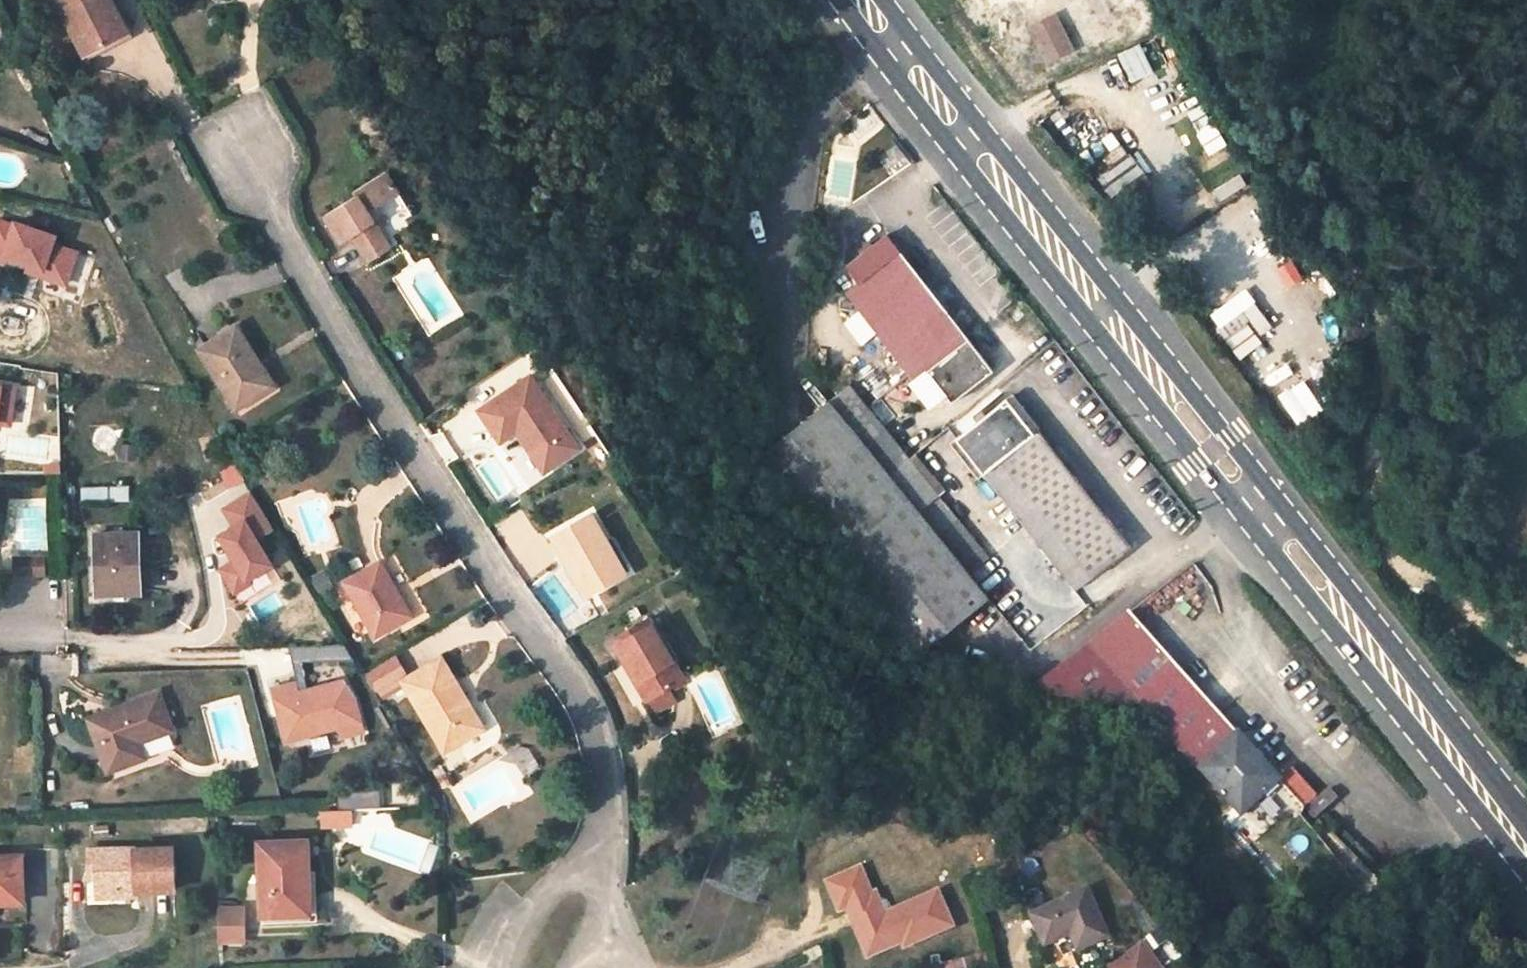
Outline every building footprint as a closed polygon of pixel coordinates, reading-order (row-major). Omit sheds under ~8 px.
[(10,21),(3,0),(0,0),(0,24),(10,21)] [(86,53),(118,36),(106,12),(115,8),(111,0),(60,0),(86,53)] [(962,0),(970,10),(983,0),(962,0)] [(115,8),(106,12),(118,36),(127,31),(115,8)] [(1093,171),(1114,199),(1148,174),(1128,146),(1093,171)] [(358,193),(326,213),(344,241),(353,236),(368,261),(391,247),(368,209),(398,191),(385,172),(356,190),(358,193)] [(1220,190),(1224,199),(1251,186),(1246,177),(1220,190)] [(12,226),(0,221),(0,263),(4,265),(4,263),(36,274),(36,276),(65,286),(77,252),(53,243),(55,237),(13,222),(12,226)] [(858,281),(847,290),(915,379),(911,382),(930,404),(939,396),(938,395),(936,393),(935,391),(933,389),(932,387),(930,385),(935,380),(937,383),(939,385),(940,386),(942,389),(943,390),(945,392),(951,400),(992,369),(886,233),(846,265),(858,281)] [(1243,361),(1267,344),(1242,309),(1218,327),(1243,361)] [(236,327),(201,349),(236,405),(261,389),(247,367),(257,361),(236,327)] [(257,361),(247,367),(261,389),(271,383),(257,361)] [(73,374),(62,372),(61,385),(71,386),(73,374)] [(542,474),(579,449),(528,376),(476,412),(498,445),(514,434),(542,474)] [(0,383),(0,426),(6,426),(12,385),(0,383)] [(48,385),(30,383),(29,401),(46,402),(48,385)] [(849,385),(827,402),(886,473),(907,456),(849,385)] [(1007,398),(956,438),(1076,588),(1130,546),(1038,430),(1034,433),(1007,398)] [(827,401),(752,463),(910,658),(986,595),(968,574),(917,511),(886,473),(827,402),(827,401)] [(907,456),(886,473),(917,511),(938,494),(907,456)] [(221,472),(230,489),(246,481),(238,464),(221,472)] [(129,487),(82,488),(83,502),(129,501),(129,487)] [(219,538),(233,563),(220,571),(234,593),(249,584),(248,582),(272,567),(254,538),(270,529),(250,494),(223,510),(235,529),(219,538)] [(938,494),(917,511),(968,574),(989,557),(938,494)] [(592,514),(554,535),(587,593),(625,571),(592,514)] [(138,532),(95,534),(97,594),(140,593),(138,532)] [(44,557),(15,558),(15,575),(45,573),(44,557)] [(356,557),(347,563),(352,571),(362,565),(356,557)] [(380,562),(346,582),(376,634),(411,613),(380,562)] [(636,606),(628,612),(632,619),(641,614),(636,606)] [(1127,610),(1087,641),(1140,700),(1177,666),(1127,610)] [(649,618),(613,640),(630,667),(635,664),(652,694),(668,685),(682,676),(649,618)] [(1140,700),(1087,641),(1037,681),(1049,692),(1142,703),(1140,700)] [(347,643),(316,645),(317,660),(356,658),(347,643)] [(316,644),(290,645),(294,660),(317,660),(316,645),(316,644)] [(441,657),(403,680),(444,748),(466,735),(458,720),(473,711),(463,694),(460,695),(453,684),(456,683),(441,657)] [(390,660),(370,672),(380,689),(400,676),(390,660)] [(1140,700),(1142,703),(1240,812),(1279,777),(1177,666),(1140,700)] [(273,689),(286,740),(340,726),(343,736),(363,731),(355,700),(345,680),(298,693),(295,683),(273,689)] [(668,685),(652,694),(660,707),(675,698),(668,685)] [(107,712),(89,718),(108,770),(144,757),(139,741),(172,729),(159,693),(113,710),(115,715),(109,717),(107,712)] [(473,711),(458,720),(466,735),(481,725),(473,711)] [(525,778),(541,764),(523,743),(507,758),(525,778)] [(1290,767),(1279,777),(1305,806),(1314,816),(1336,796),(1327,786),(1317,796),(1290,767)] [(383,789),(351,791),(352,807),(385,805),(383,789)] [(349,809),(333,810),(333,825),(349,824),(349,809)] [(333,810),(323,810),(323,825),(333,825),(333,810)] [(308,840),(260,841),(262,914),(302,913),(300,887),(309,887),(309,869),(308,840)] [(174,845),(89,847),(90,870),(96,870),(96,879),(96,892),(139,891),(154,890),(175,889),(174,845)] [(0,854),(0,901),(24,901),(22,853),(0,854)] [(877,891),(872,893),(860,865),(825,880),(838,911),(846,907),(868,955),(902,940),(905,946),(952,925),(937,890),(886,912),(877,891)] [(309,887),(300,887),(302,913),(302,919),(318,918),(316,869),(309,869),(309,887)] [(1087,891),(1033,915),(1045,942),(1070,931),(1078,949),(1106,935),(1087,891)] [(219,902),(220,943),(250,942),(249,902),(219,902)] [(1105,965),(1106,967),(1164,967),(1144,939),(1105,965)] [(819,946),(804,952),(808,961),(823,954),(819,946)]
